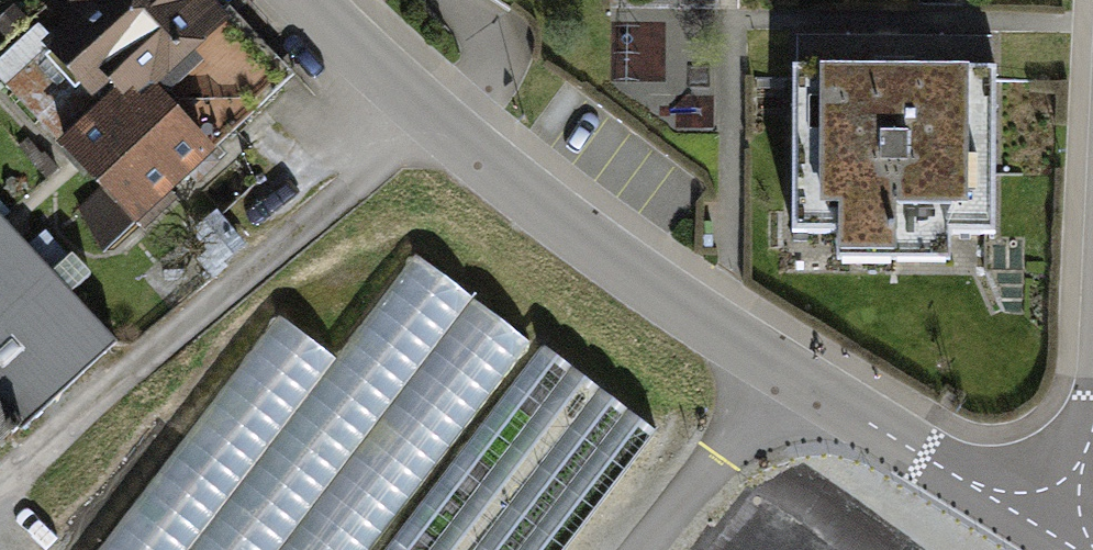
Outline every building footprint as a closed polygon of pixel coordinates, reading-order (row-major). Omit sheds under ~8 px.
[(217,0),(74,0),(0,66),(0,81),(61,143),(101,186),(79,207),(103,251),(138,223),(145,233),(229,155),(218,146),(298,75),(230,6),(226,10),(217,0)] [(8,39),(29,20),(14,4),(0,17),(0,31),(8,39)] [(956,70),(792,69),(792,228),(834,228),(834,259),(945,259),(945,233),(992,233),(992,70),(956,70)] [(220,209),(192,231),(218,264),(246,243),(220,209)] [(0,218),(0,447),(115,340),(0,218)] [(531,339),(406,242),(326,345),(270,302),(77,549),(366,549),(531,339)] [(531,339),(366,549),(562,549),(652,434),(531,339)]
